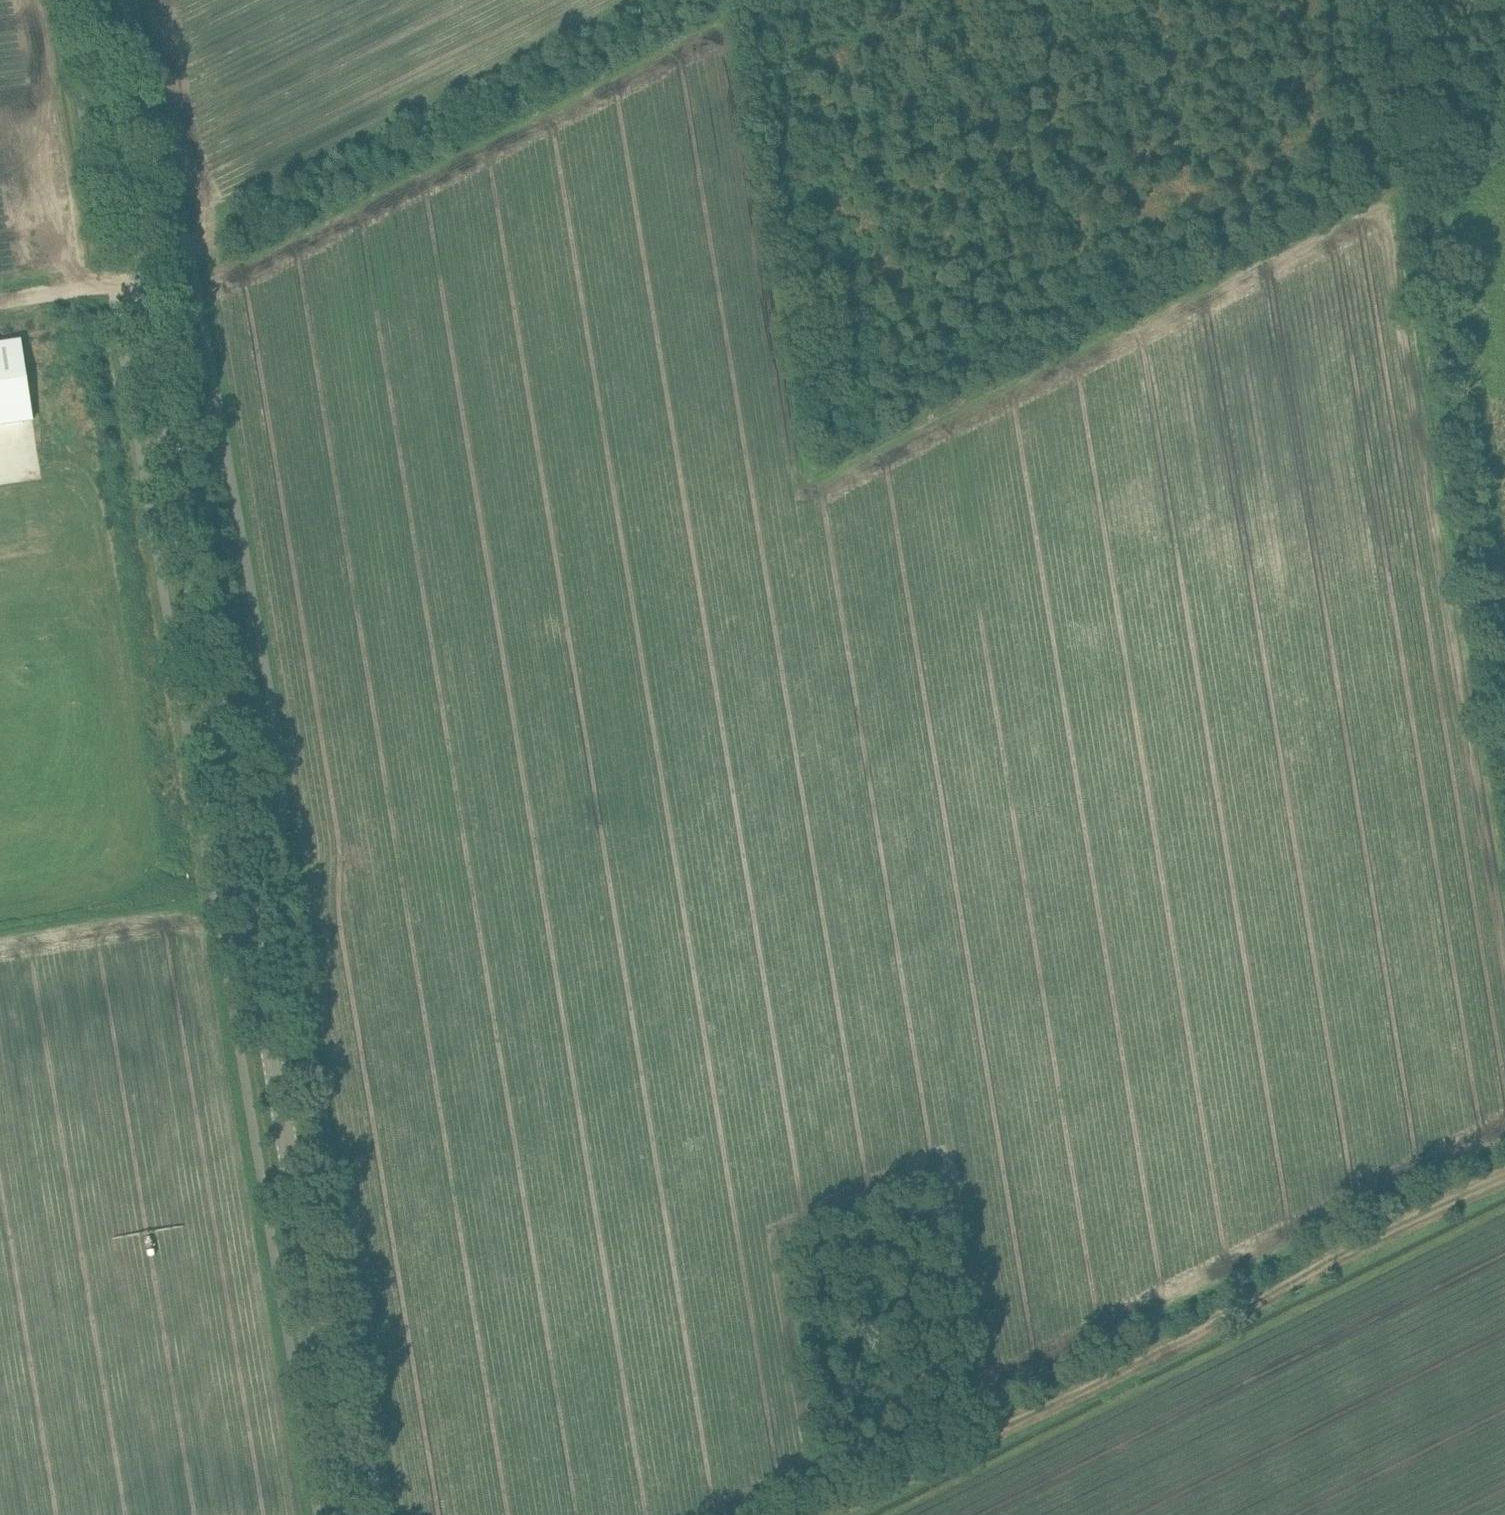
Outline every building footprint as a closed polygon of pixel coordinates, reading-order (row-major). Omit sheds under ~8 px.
[(36,444),(23,365),(0,368),(0,449),(36,444)]
